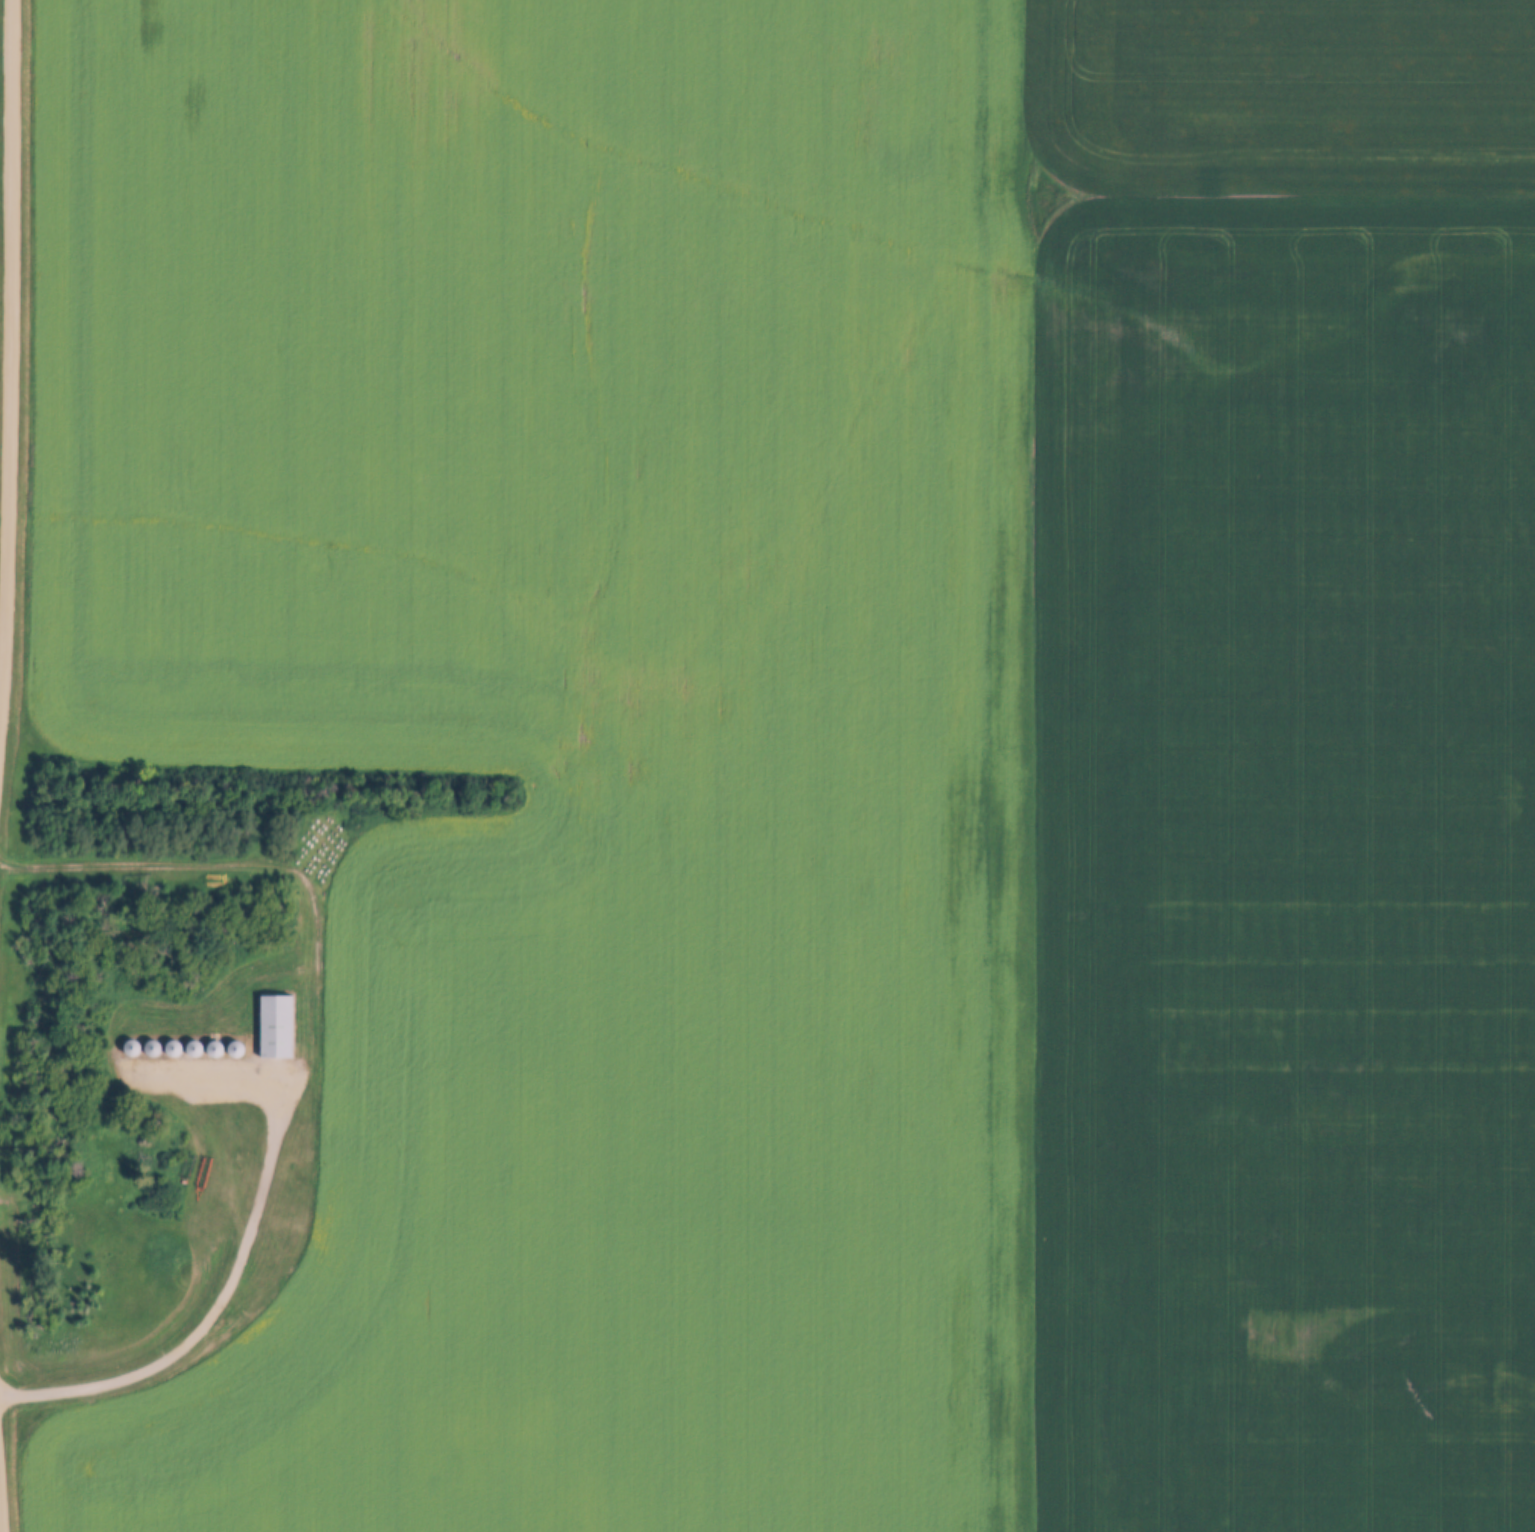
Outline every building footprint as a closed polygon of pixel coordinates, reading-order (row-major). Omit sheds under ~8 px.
[(293,1059),(294,996),(260,996),(260,1059),(293,1059)]
